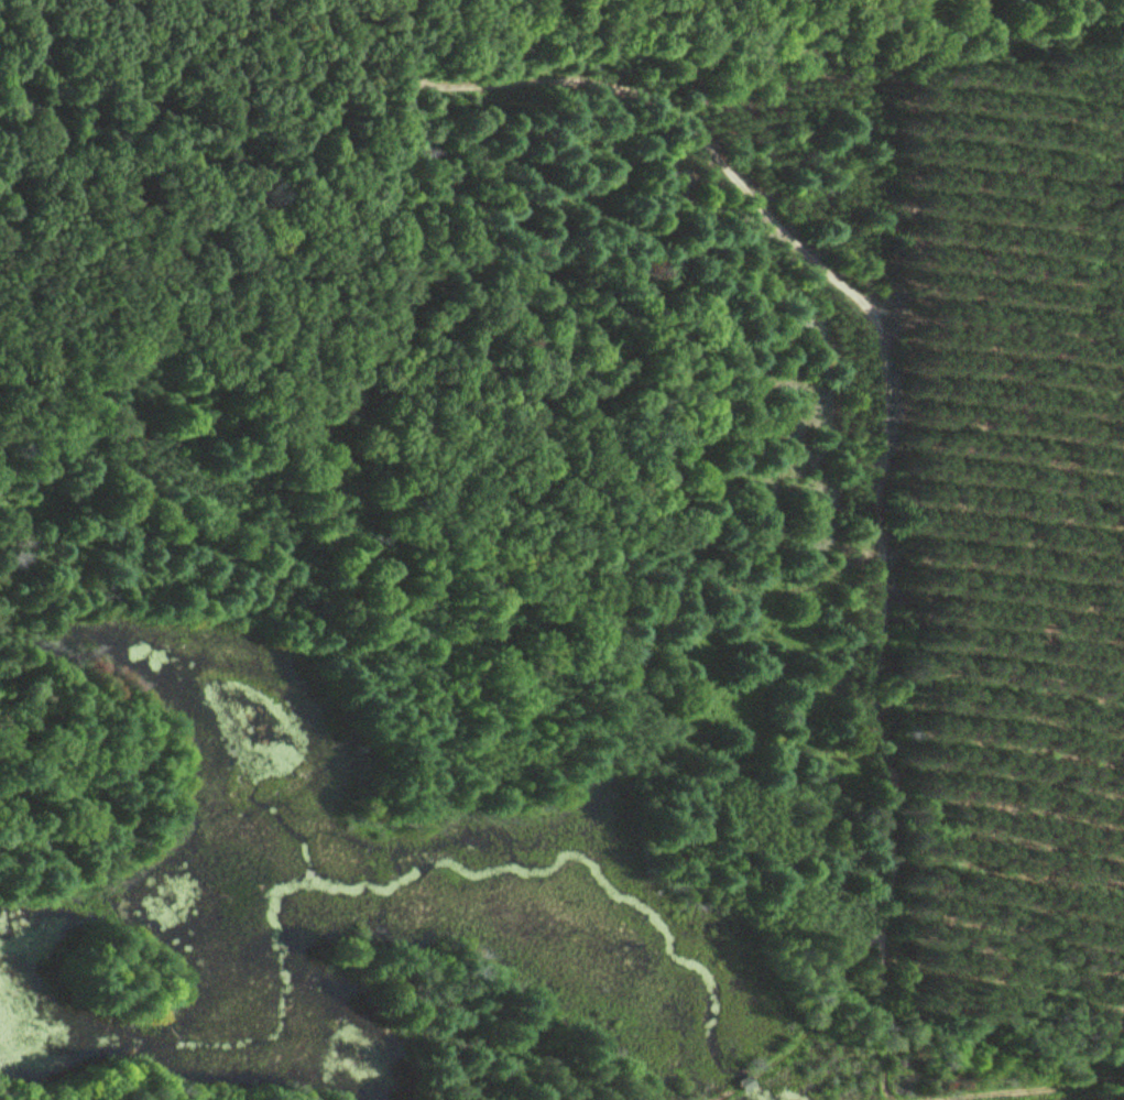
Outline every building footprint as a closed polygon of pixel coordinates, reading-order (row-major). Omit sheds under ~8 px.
[(741,1090),(752,1084),(746,1074),(736,1081),(741,1090)]
